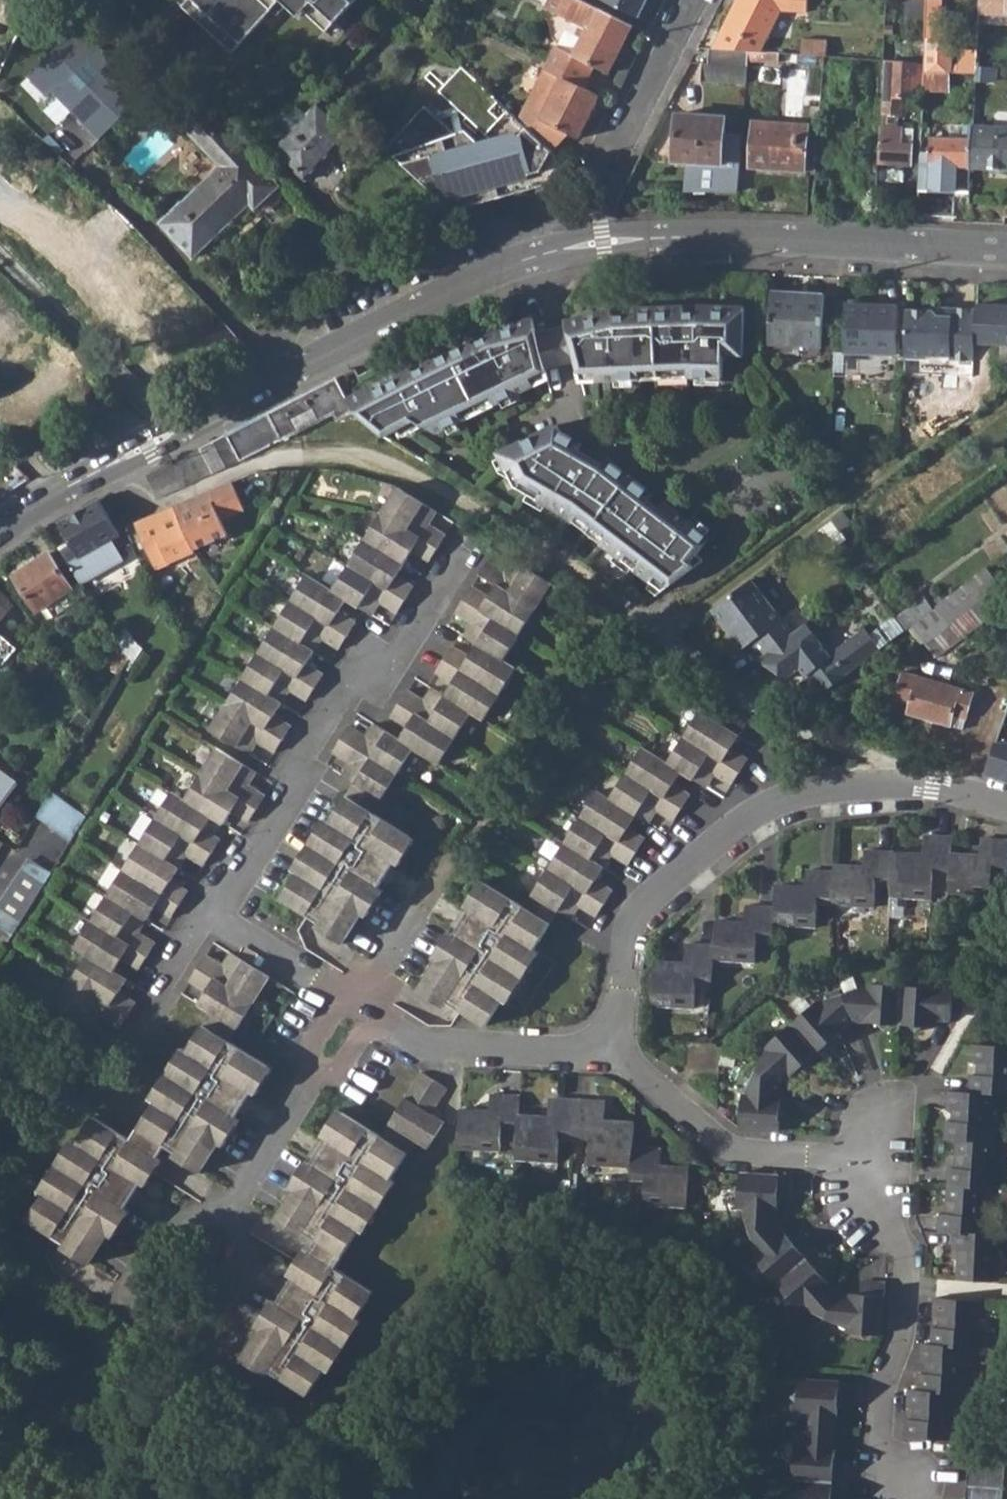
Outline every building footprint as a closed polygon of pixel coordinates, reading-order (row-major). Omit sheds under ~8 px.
[(183,8),(234,54),(273,11),(282,1),(288,7),(301,18),(306,12),(329,32),(345,15),(359,0),(190,0),(183,8)] [(571,52),(553,43),(542,67),(559,75),(583,88),(593,68),(607,74),(632,25),(583,0),(547,0),(544,6),(584,27),(571,52)] [(637,18),(646,0),(602,0),(637,18)] [(781,10),(808,13),(809,0),(737,0),(722,27),(722,50),(750,53),(760,53),(781,10)] [(927,39),(925,73),(952,74),(953,44),(939,44),(941,0),(929,0),(927,39)] [(980,5),(995,6),(995,11),(1006,12),(1006,0),(980,0),(980,5)] [(288,7),(282,1),(273,11),(279,17),(288,7)] [(980,5),(980,15),(1006,16),(1006,12),(995,11),(995,6),(980,5)] [(345,15),(329,32),(335,38),(351,21),(345,15)] [(116,93),(132,78),(79,26),(29,75),(49,95),(53,91),(99,139),(131,109),(116,93)] [(800,56),(825,58),(826,41),(801,40),(800,56)] [(709,66),(749,70),(750,53),(722,50),(711,50),(709,66)] [(917,65),(884,64),(882,94),(884,94),(884,114),(892,115),(896,115),(896,100),(916,88),(917,65)] [(701,82),(748,85),(749,70),(709,66),(702,65),(701,82)] [(562,164),(555,153),(532,129),(518,115),(461,66),(438,91),(505,152),(498,159),(466,130),(456,134),(425,105),(386,148),(454,211),(552,183),(562,164)] [(576,136),(597,95),(583,88),(559,75),(542,67),(522,106),(539,115),(538,116),(532,129),(555,153),(576,136)] [(977,69),(977,67),(959,67),(958,75),(977,76),(977,69)] [(977,82),(996,83),(997,70),(977,69),(977,76),(977,82)] [(924,91),(951,93),(952,74),(925,73),(924,91)] [(276,150),(308,180),(353,134),(320,103),(276,150)] [(223,166),(203,185),(235,218),(251,203),(257,209),(280,186),(203,105),(183,123),(223,166)] [(518,115),(532,129),(538,116),(539,115),(522,106),(518,115)] [(892,131),(892,115),(884,114),(882,131),(892,131)] [(724,136),(725,120),(678,117),(675,164),(692,165),(690,193),(739,196),(742,138),(724,136)] [(751,169),(806,172),(808,127),(754,124),(751,169)] [(975,129),(975,125),(964,125),(964,128),(950,127),(950,129),(934,129),(933,137),(931,137),(930,152),(921,151),(919,189),(925,189),(924,210),(948,211),(949,191),(970,192),(971,169),(971,167),(973,129),(975,129)] [(1006,171),(1006,130),(975,129),(973,129),(971,167),(971,169),(1006,171)] [(881,164),(910,166),(912,132),(892,131),(882,131),(881,164)] [(227,226),(235,218),(203,185),(195,192),(227,226)] [(163,223),(195,257),(227,226),(195,192),(163,223)] [(772,290),(769,344),(821,346),(823,293),(772,290)] [(845,352),(894,354),(897,305),(848,302),(845,352)] [(976,342),(1006,343),(1006,305),(978,304),(978,308),(976,342)] [(939,306),(939,311),(939,315),(953,316),(953,307),(939,306)] [(978,308),(953,307),(953,316),(939,315),(939,311),(907,309),(905,357),(928,359),(928,355),(951,356),(951,360),(976,360),(976,342),(978,308)] [(613,310),(567,321),(577,362),(580,376),(586,399),(741,392),(746,308),(613,310)] [(348,374),(339,378),(354,412),(382,437),(422,460),(552,397),(546,372),(535,329),(533,319),(488,329),(386,381),(388,365),(360,378),(357,371),(348,374)] [(567,321),(535,329),(546,372),(577,362),(567,321)] [(820,353),(821,346),(769,344),(769,350),(820,353)] [(200,449),(214,475),(243,461),(336,414),(339,419),(354,412),(339,378),(302,397),(200,449)] [(558,527),(648,601),(704,560),(698,554),(711,537),(600,453),(589,457),(577,449),(581,443),(558,429),(556,425),(501,451),(503,457),(496,460),(498,469),(491,472),(497,493),(558,527)] [(187,455),(200,481),(214,475),(200,449),(187,455)] [(173,463),(187,487),(200,481),(187,455),(173,463)] [(147,476),(160,499),(187,487),(173,463),(147,476)] [(258,473),(233,484),(242,507),(270,495),(279,472),(258,473)] [(392,483),(328,587),(345,597),(368,611),(377,598),(394,609),(410,582),(393,571),(407,547),(425,558),(442,530),(425,519),(433,507),(392,483)] [(176,508),(196,552),(228,536),(222,522),(244,511),(242,507),(233,484),(176,508)] [(61,549),(78,576),(122,549),(117,538),(120,536),(101,501),(62,523),(72,542),(61,549)] [(140,524),(158,569),(196,552),(176,508),(143,522),(140,524)] [(812,536),(825,554),(845,540),(839,531),(851,522),(843,512),(812,536)] [(16,576),(39,612),(73,590),(50,553),(16,576)] [(313,927),(341,945),(359,914),(364,917),(382,890),(378,887),(392,863),(397,866),(414,840),(369,812),(411,747),(435,763),(468,712),(482,721),(515,670),(499,660),(548,581),(508,555),(499,568),(483,556),(473,572),(488,583),(481,595),(466,585),(449,611),(465,622),(457,634),(475,645),(466,658),(449,647),(432,672),(450,683),(442,696),(429,687),(421,701),(403,690),(386,716),(404,727),(396,738),(372,722),(363,736),(345,724),(329,752),(345,762),(338,775),(349,783),(325,822),(322,820),(289,871),(294,874),(279,899),(315,922),(313,927)] [(209,728),(250,754),(258,740),(274,751),(291,725),(274,714),(289,688),(305,699),(322,672),(306,662),(322,635),(339,646),(354,620),(338,610),(345,597),(328,587),(306,572),(209,728)] [(935,612),(911,630),(925,650),(1003,591),(990,573),(939,610),(935,612)] [(759,659),(801,628),(790,612),(781,619),(752,581),(712,611),(743,651),(750,646),(759,659)] [(81,601),(73,590),(39,612),(46,624),(81,601)] [(11,612),(10,606),(0,594),(0,624),(11,612)] [(893,620),(904,635),(911,630),(935,612),(924,597),(893,620)] [(794,608),(790,612),(801,628),(806,624),(794,608)] [(801,628),(759,659),(789,681),(803,671),(809,679),(812,676),(826,694),(881,653),(863,630),(829,655),(806,624),(801,628)] [(0,669),(17,650),(18,649),(0,633),(0,669)] [(906,714),(949,726),(963,730),(973,693),(902,674),(895,699),(910,703),(906,714)] [(455,1006),(479,1022),(495,998),(500,1001),(534,950),(528,947),(553,909),(566,917),(575,905),(594,916),(610,892),(592,881),(610,853),(628,865),(644,840),(626,828),(635,815),(648,822),(656,811),(673,821),(689,796),(672,785),(681,771),(703,787),(711,775),(729,786),(746,758),(729,748),(747,723),(728,711),(719,724),(699,711),(665,763),(641,747),(609,799),(597,791),(522,907),(480,880),(464,906),(468,909),(453,933),(448,931),(431,957),(435,960),(416,991),(451,1012),(455,1006)] [(986,775),(1006,781),(1006,780),(1006,742),(997,742),(986,775)] [(54,1007),(92,1032),(101,1018),(119,1029),(136,1003),(119,992),(126,979),(113,971),(119,959),(136,969),(152,943),(135,932),(151,906),(168,918),(185,892),(168,881),(184,855),(202,866),(216,842),(198,831),(207,815),(221,824),(228,812),(245,824),(262,795),(245,785),(254,772),(215,748),(181,800),(169,792),(72,946),(86,955),(54,1007)] [(20,780),(0,765),(0,807),(20,780)] [(38,815),(72,840),(87,817),(53,791),(38,815)] [(694,1007),(695,985),(712,985),(713,959),(755,961),(756,938),(772,939),(773,924),(815,926),(816,903),(876,906),(876,884),(889,885),(889,897),(932,899),(932,876),(949,876),(948,894),(990,896),(991,872),(1006,873),(1006,893),(1006,840),(980,838),(979,856),(950,855),(952,837),(923,836),(922,853),(865,850),(863,866),(834,864),(834,872),(806,870),(805,887),(775,885),(773,907),(745,906),(745,921),(715,920),(713,944),(685,944),(684,963),(653,962),(651,1005),(694,1007)] [(13,935),(59,860),(38,848),(0,906),(0,925),(13,935)] [(57,1248),(86,1265),(106,1232),(111,1235),(126,1210),(121,1207),(136,1182),(141,1186),(157,1159),(153,1156),(161,1143),(172,1152),(169,1157),(198,1175),(214,1147),(219,1149),(236,1122),(232,1119),(247,1093),(252,1096),(270,1070),(226,1044),(268,977),(228,953),(219,967),(202,956),(185,983),(202,993),(194,1006),(205,1013),(182,1050),(177,1047),(144,1099),(148,1102),(126,1137),(88,1114),(72,1140),(66,1136),(34,1187),(39,1191),(23,1216),(62,1241),(57,1248)] [(741,1127),(779,1129),(779,1120),(785,1114),(779,1109),(780,1096),(774,1096),(791,1073),(793,1074),(800,1068),(808,1069),(809,1059),(826,1046),(834,1047),(832,1036),(843,1031),(838,1026),(866,1016),(866,1022),(879,1023),(883,1028),(889,1024),(912,1026),(915,1031),(922,1026),(932,1026),(933,1018),(950,1018),(952,989),(868,983),(820,1006),(818,1004),(770,1048),(746,1093),(742,1093),(741,1127)] [(353,1067),(379,1083),(395,1055),(369,1041),(353,1067)] [(993,1281),(995,1249),(1002,1250),(1002,1236),(988,1235),(990,1216),(983,1216),(985,1188),(1000,1189),(1000,1171),(994,1171),(996,1125),(990,1125),(991,1112),(998,1112),(998,1094),(1006,1094),(1006,1046),(972,1044),(971,1061),(979,1061),(978,1074),(971,1074),(970,1091),(947,1090),(946,1109),(951,1109),(951,1122),(945,1122),(943,1140),(957,1140),(956,1168),(949,1168),(946,1214),(939,1213),(938,1231),(952,1232),(951,1247),(957,1248),(956,1278),(993,1281)] [(402,1100),(388,1125),(414,1139),(426,1147),(442,1121),(430,1113),(446,1087),(419,1072),(402,1100)] [(644,1202),(686,1204),(687,1167),(661,1166),(662,1147),(632,1146),(633,1119),(604,1118),(605,1101),(551,1098),(550,1114),(520,1112),(523,1096),(491,1095),(490,1110),(463,1109),(460,1148),(503,1150),(505,1126),(519,1127),(518,1151),(561,1153),(562,1130),(591,1132),(589,1157),(631,1159),(631,1177),(646,1178),(644,1202)] [(361,1233),(393,1180),(389,1178),(414,1139),(388,1125),(379,1139),(336,1111),(320,1138),(325,1141),(309,1167),(304,1164),(289,1189),(293,1192),(275,1223),(300,1239),(303,1234),(313,1241),(306,1253),(302,1250),(285,1276),(290,1278),(275,1304),(270,1301),(255,1327),(260,1329),(242,1360),(267,1376),(269,1371),(306,1394),(321,1369),(328,1373),(360,1320),(355,1317),(371,1291),(332,1267),(356,1229),(361,1233)] [(859,1333),(865,1339),(869,1333),(881,1335),(885,1283),(866,1282),(865,1294),(837,1292),(818,1269),(828,1261),(804,1233),(795,1242),(776,1220),(778,1193),(791,1193),(792,1176),(741,1173),(741,1184),(734,1188),(740,1193),(740,1206),(745,1206),(759,1251),(755,1255),(763,1266),(763,1275),(770,1273),(786,1292),(785,1299),(792,1300),(798,1307),(806,1304),(849,1326),(849,1332),(859,1333)] [(921,1343),(920,1361),(927,1361),(926,1374),(918,1373),(918,1389),(908,1388),(906,1407),(912,1408),(911,1419),(905,1419),(905,1437),(954,1441),(956,1423),(949,1422),(950,1410),(957,1410),(958,1394),(966,1394),(968,1376),(961,1376),(962,1364),(969,1364),(970,1347),(980,1348),(982,1330),(975,1330),(976,1318),(982,1319),(983,1302),(934,1298),(933,1315),(939,1315),(939,1327),(932,1326),(931,1343),(921,1343)] [(847,1464),(834,1463),(839,1400),(850,1401),(852,1382),(799,1379),(798,1389),(790,1396),(797,1402),(796,1415),(806,1416),(804,1449),(795,1448),(794,1459),(787,1464),(793,1468),(791,1490),(785,1495),(790,1498),(843,1498),(847,1464)] [(1004,1457),(990,1456),(991,1444),(954,1441),(953,1453),(966,1454),(963,1498),(1002,1498),(1004,1457)]
